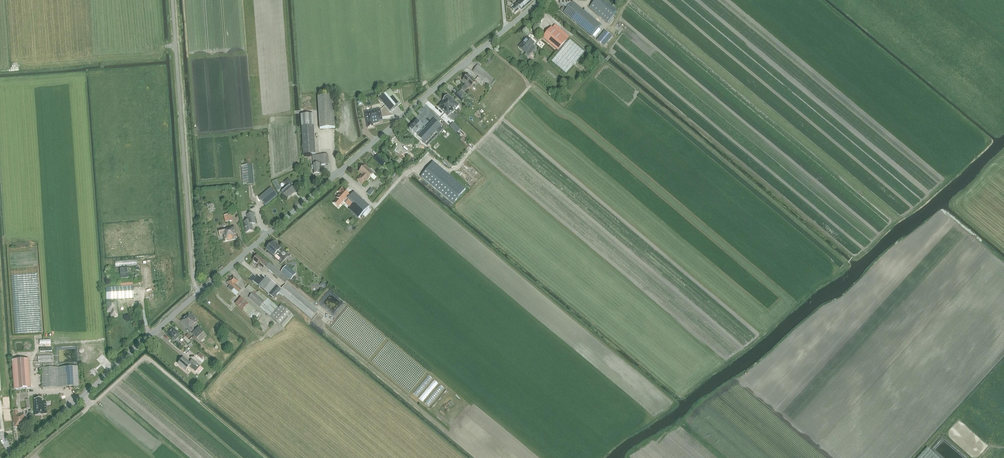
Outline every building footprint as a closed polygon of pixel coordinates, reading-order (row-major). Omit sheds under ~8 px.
[(522,10),(533,0),(522,0),(519,2),(514,5),(515,6),(512,9),(515,13),(520,8),(522,10)] [(603,0),(596,0),(589,8),(607,23),(617,11),(603,0)] [(600,25),(573,2),(566,10),(563,7),(561,10),(564,13),(591,36),(600,25)] [(559,52),(568,41),(552,27),(543,38),(559,52)] [(605,31),(597,40),(604,46),(612,36),(605,31)] [(519,47),(526,53),(529,55),(535,48),(533,46),(534,44),(527,38),(519,47)] [(566,74),(584,52),(570,40),(568,41),(559,52),(551,61),(566,74)] [(492,86),(495,82),(493,80),(494,79),(478,65),(473,71),(489,85),(489,84),(492,86)] [(463,81),(471,88),(476,82),(468,75),(463,81)] [(401,103),(390,90),(379,99),(390,112),(401,103)] [(450,104),(455,109),(459,105),(448,95),(443,101),(448,105),(450,104)] [(333,96),(318,97),(320,128),(335,127),(333,96)] [(443,101),(438,107),(448,117),(455,109),(450,104),(448,105),(443,101)] [(383,121),(380,109),(372,111),(375,124),(379,123),(379,122),(383,121)] [(372,111),(365,112),(368,128),(374,127),(374,126),(373,126),(373,124),(375,124),(372,111)] [(316,154),(314,126),(313,114),(301,115),(304,155),(316,154)] [(416,122),(409,129),(415,135),(416,134),(418,136),(420,134),(426,140),(441,125),(434,119),(426,128),(420,122),(418,124),(416,122)] [(320,165),(322,165),(329,164),(328,154),(313,156),(313,165),(312,165),(312,169),(314,169),(314,173),(320,173),(320,165)] [(378,156),(375,159),(383,166),(386,163),(378,156)] [(466,189),(433,162),(421,177),(453,204),(466,189)] [(254,184),(252,164),(241,165),(243,185),(254,184)] [(362,174),(357,180),(363,185),(368,179),(368,180),(374,174),(365,165),(359,172),(362,174)] [(284,183),(288,187),(281,192),(286,198),(291,194),(292,194),(295,191),(290,186),(293,184),(289,179),(284,183)] [(245,202),(255,202),(255,187),(244,187),(245,202)] [(259,198),(266,206),(278,196),(271,188),(259,198)] [(338,199),(334,203),(338,207),(342,203),(350,195),(342,188),(338,191),(340,193),(338,195),(339,196),(337,198),(337,199),(338,199)] [(354,192),(348,199),(354,205),(349,210),(358,218),(370,206),(354,192)] [(253,231),(252,224),(256,223),(253,213),(247,215),(249,221),(244,222),(246,232),(253,231)] [(234,226),(219,230),(220,235),(223,234),(225,240),(228,239),(229,240),(232,239),(237,238),(234,226)] [(271,246),(266,251),(281,264),(288,255),(290,257),(291,255),(288,252),(287,253),(281,248),(281,249),(278,246),(279,245),(274,241),(270,245),(271,246)] [(253,261),(259,266),(258,267),(262,270),(268,264),(263,261),(257,256),(253,261)] [(286,284),(286,283),(289,280),(269,263),(266,267),(286,284)] [(287,266),(281,272),(291,280),(296,274),(287,266)] [(277,285),(277,286),(277,285),(266,277),(266,278),(263,275),(261,278),(258,276),(254,280),(257,282),(256,283),(259,286),(273,298),(282,288),(277,285)] [(227,282),(231,285),(228,288),(236,296),(242,290),(236,284),(239,281),(233,276),(227,282)] [(286,283),(286,284),(279,292),(311,319),(319,310),(286,283)] [(294,316),(281,305),(279,308),(275,305),(267,298),(259,291),(257,292),(255,290),(248,284),(245,288),(252,294),(249,298),(265,312),(270,316),(283,328),(294,316)] [(118,312),(118,300),(134,299),(133,286),(105,288),(107,300),(107,312),(110,312),(111,317),(118,316),(117,312),(118,312)] [(255,321),(255,320),(259,316),(259,315),(260,314),(255,310),(241,298),(235,304),(249,317),(255,321)] [(191,326),(192,325),(196,322),(195,320),(196,319),(192,314),(191,315),(189,313),(181,321),(191,332),(194,329),(191,326)] [(207,336),(204,332),(199,327),(192,333),(200,342),(207,336)] [(181,335),(173,328),(167,334),(174,342),(181,335)] [(195,372),(200,366),(197,364),(192,360),(189,363),(183,358),(178,364),(185,370),(189,366),(192,369),(195,372)] [(33,390),(33,388),(31,388),(29,359),(12,360),(14,390),(31,389),(31,390),(33,390)] [(53,368),(52,364),(47,364),(47,366),(43,366),(43,368),(41,368),(42,389),(78,387),(77,367),(53,368)] [(41,399),(34,399),(35,415),(41,415),(41,414),(46,414),(46,402),(42,403),(41,399)] [(13,423),(13,427),(25,426),(24,414),(18,414),(18,410),(13,411),(14,423),(13,423)] [(927,448),(918,457),(938,457),(927,448)]
